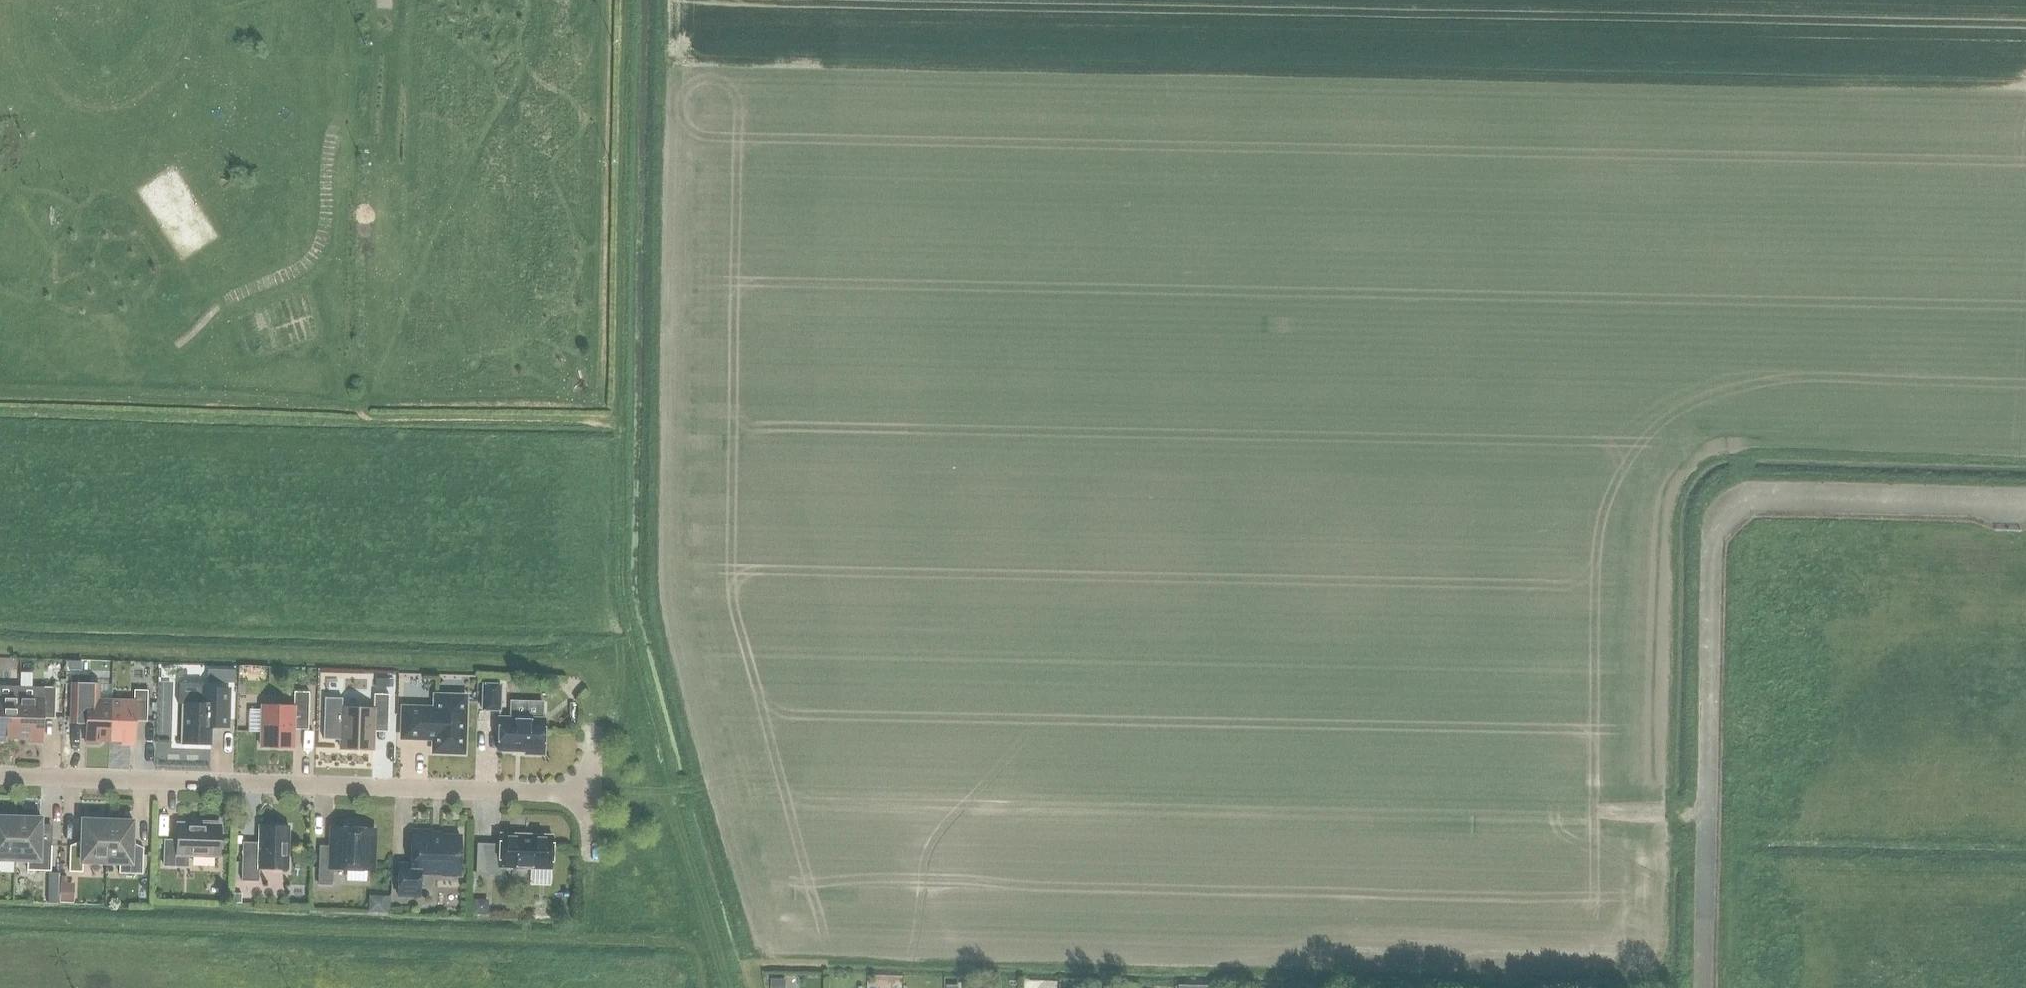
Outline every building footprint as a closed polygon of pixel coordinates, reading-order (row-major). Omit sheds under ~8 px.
[(68,661),(68,670),(77,670),(77,661),(68,661)] [(236,683),(236,670),(223,670),(223,683),(236,683)] [(377,674),(377,687),(389,687),(389,675),(377,674)] [(179,682),(179,704),(183,704),(182,743),(211,744),(212,718),(229,719),(230,688),(204,687),(204,683),(179,682)] [(110,741),(111,700),(99,699),(99,684),(72,683),(70,718),(86,719),(85,743),(98,743),(98,740),(110,741)] [(502,684),(483,683),(482,712),(501,713),(502,684)] [(19,697),(6,696),(7,686),(0,685),(0,740),(6,740),(6,737),(18,737),(19,697)] [(19,697),(18,737),(29,738),(29,741),(42,741),(43,717),(54,718),(56,687),(33,686),(32,697),(19,697)] [(111,700),(110,741),(121,741),(121,744),(134,745),(135,720),(147,721),(148,690),(134,690),(134,701),(111,700)] [(262,705),(260,746),(294,747),(295,719),(309,720),(310,692),(294,691),(294,706),(262,705)] [(324,697),(323,737),(340,738),(340,748),(374,750),(375,722),(389,722),(390,694),(374,694),(374,709),(349,708),(349,698),(324,697)] [(403,707),(402,737),(434,739),(434,752),(464,753),(466,696),(434,695),(433,708),(403,707)] [(499,717),(498,751),(525,752),(525,755),(544,755),(545,718),(543,718),(544,702),(510,701),(510,717),(499,717)] [(16,818),(0,817),(0,858),(15,858),(16,818)] [(16,818),(15,858),(28,859),(27,870),(51,871),(51,844),(41,844),(42,818),(16,818)] [(106,861),(107,821),(83,820),(82,845),(70,845),(69,871),(82,872),(82,861),(106,861)] [(107,821),(106,861),(119,862),(119,873),(142,874),(143,848),(131,847),(132,822),(107,821)] [(219,856),(220,824),(218,824),(218,821),(205,821),(205,824),(177,823),(177,840),(164,840),(164,865),(188,866),(188,855),(219,856)] [(371,870),(372,830),(364,829),(361,825),(357,824),(350,823),(346,825),(342,829),(334,828),(333,860),(319,860),(318,885),(332,885),(333,868),(371,870)] [(288,869),(289,827),(259,826),(259,843),(258,855),(242,854),(241,881),(259,881),(259,868),(288,869)] [(460,873),(461,837),(432,836),(432,832),(412,831),(411,864),(399,864),(398,896),(419,896),(420,872),(460,873)] [(551,870),(553,835),(500,834),(500,845),(478,844),(477,874),(500,875),(501,868),(512,868),(512,874),(515,876),(523,877),(526,874),(527,869),(551,870)] [(48,874),(47,903),(58,904),(58,874),(48,874)] [(60,884),(59,904),(73,904),(73,884),(60,884)] [(370,895),(369,912),(390,912),(390,895),(370,895)] [(476,899),(475,914),(491,914),(492,899),(476,899)] [(770,987),(783,987),(783,980),(770,979),(770,987)]
